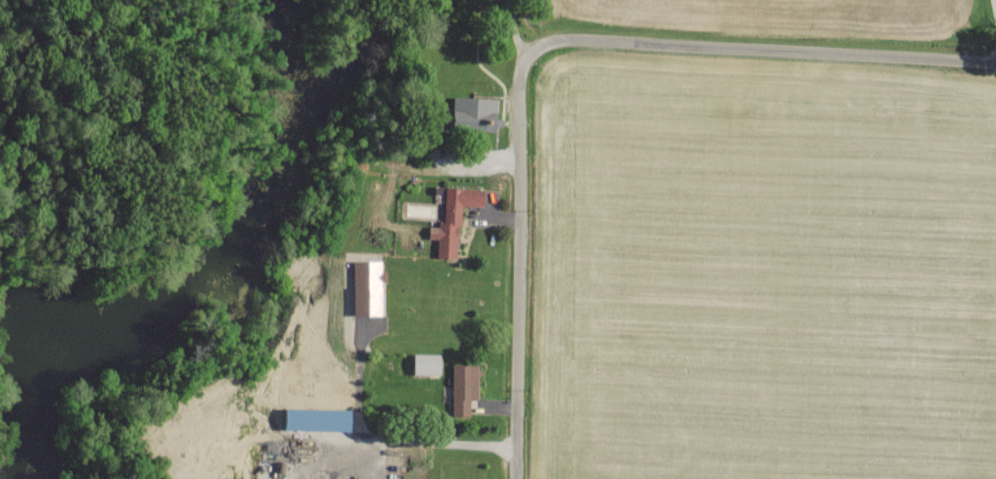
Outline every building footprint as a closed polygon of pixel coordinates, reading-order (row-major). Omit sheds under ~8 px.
[(496,119),(497,96),(454,95),(454,118),(496,119)] [(459,220),(457,253),(438,253),(439,218),(445,218),(447,183),(485,184),(484,202),(464,201),(464,220),(459,220)] [(381,315),(380,260),(352,260),(353,316),(381,315)] [(415,348),(441,349),(441,370),(415,370),(415,348)] [(454,358),(478,358),(478,392),(509,392),(509,409),(453,408),(454,358)] [(350,409),(285,408),(284,429),(349,431),(350,409)]
